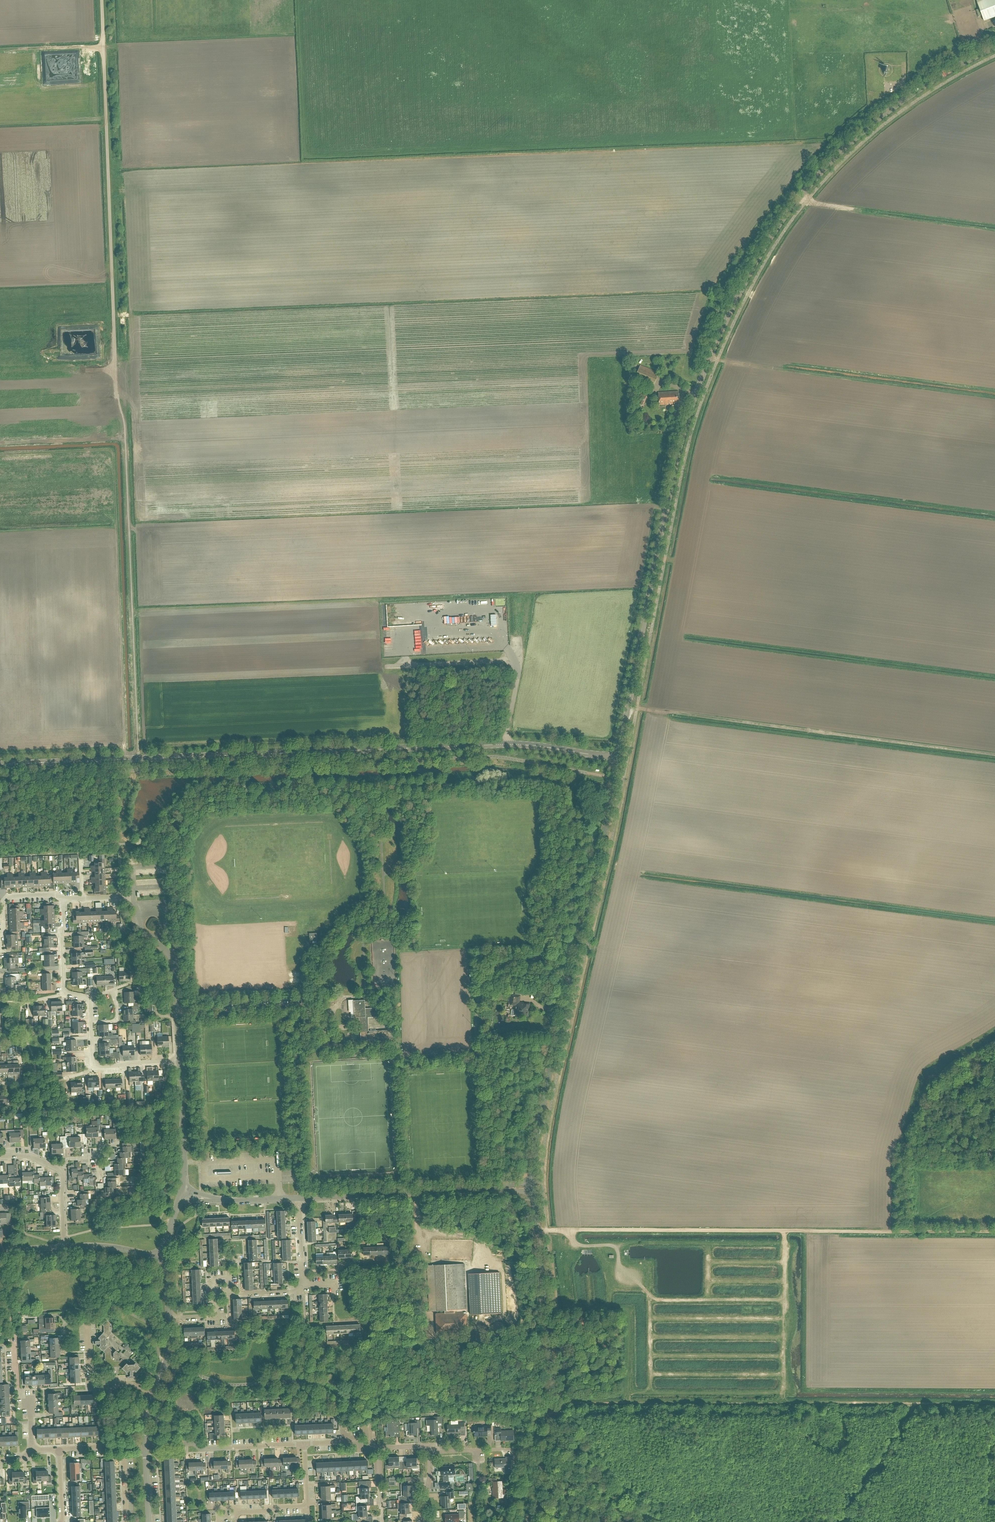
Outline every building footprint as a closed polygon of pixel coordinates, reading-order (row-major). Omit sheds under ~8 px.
[(984,21),(994,17),(994,0),(986,0),(978,3),(984,21)] [(640,365),(634,379),(653,387),(659,373),(640,365)] [(678,390),(659,392),(660,405),(675,403),(675,402),(679,402),(678,390)] [(94,863),(94,866),(90,866),(91,869),(105,868),(104,860),(99,860),(99,863),(94,863)] [(70,869),(70,883),(76,883),(76,878),(79,878),(79,873),(73,873),(73,869),(70,869)] [(50,883),(53,883),(53,876),(47,876),(47,872),(44,872),(44,887),(50,886),(50,883)] [(7,878),(1,878),(1,884),(4,883),(4,888),(10,888),(10,874),(7,874),(7,878)] [(95,889),(94,889),(94,895),(106,894),(105,886),(95,886),(95,889)] [(43,903),(44,909),(40,909),(40,912),(54,912),(54,906),(49,906),(49,903),(43,903)] [(19,906),(14,906),(14,909),(9,909),(9,915),(23,914),(23,911),(19,912),(19,906)] [(110,908),(110,922),(119,921),(119,916),(116,916),(116,911),(113,911),(113,907),(110,908)] [(79,912),(72,912),(73,923),(82,923),(81,913),(79,913),(79,912)] [(55,923),(40,924),(41,927),(44,926),(45,932),(50,932),(50,929),(55,929),(55,923)] [(11,935),(6,935),(6,938),(7,938),(7,941),(18,941),(17,935),(18,935),(18,932),(11,932),(11,935)] [(7,941),(8,944),(6,944),(7,950),(18,950),(18,941),(7,941)] [(39,952),(50,952),(50,948),(57,948),(57,945),(53,945),(53,942),(43,942),(43,948),(39,948),(39,952)] [(92,950),(84,950),(85,953),(71,954),(71,959),(81,959),(81,955),(93,955),(92,950)] [(11,958),(4,959),(4,964),(15,963),(15,960),(18,960),(18,958),(18,954),(11,955),(11,958)] [(15,963),(4,964),(4,969),(11,969),(11,972),(18,972),(18,966),(15,966),(15,963)] [(82,972),(72,972),(72,978),(82,978),(82,974),(86,974),(86,973),(90,973),(90,968),(82,969),(82,972)] [(12,974),(12,977),(5,978),(5,983),(16,982),(15,980),(19,979),(18,974),(12,974)] [(50,974),(42,974),(43,991),(51,991),(50,974)] [(113,976),(96,977),(96,985),(113,985),(113,976)] [(16,982),(5,983),(5,988),(12,988),(12,991),(19,991),(19,985),(16,985),(16,982)] [(134,992),(124,992),(124,998),(134,998),(134,995),(137,995),(137,991),(142,991),(141,986),(134,986),(134,992)] [(511,1005),(516,1005),(515,1010),(512,1009),(511,1015),(515,1016),(515,1015),(528,1016),(529,1004),(519,1003),(520,996),(512,995),(511,1005)] [(134,998),(124,998),(124,1004),(133,1003),(134,1006),(139,1006),(141,1006),(140,1003),(134,1003),(134,998)] [(368,1017),(380,1017),(379,1008),(365,1009),(365,1000),(353,1001),(354,1018),(359,1018),(360,1032),(361,1041),(388,1039),(388,1030),(369,1031),(368,1017)] [(65,1001),(66,1003),(66,1005),(72,1005),(72,1011),(82,1010),(82,1007),(85,1007),(85,1003),(83,1003),(83,1004),(74,1005),(73,1001),(65,1001)] [(139,1006),(134,1006),(132,1006),(132,1009),(123,1010),(123,1015),(133,1015),(133,1012),(136,1012),(136,1009),(139,1009),(139,1006)] [(133,1015),(123,1015),(123,1021),(130,1021),(130,1024),(136,1023),(135,1020),(133,1020),(133,1015)] [(110,1040),(110,1043),(99,1043),(100,1049),(110,1049),(109,1045),(118,1045),(118,1039),(110,1040)] [(113,1053),(110,1053),(110,1049),(100,1049),(100,1057),(110,1056),(110,1059),(118,1058),(118,1052),(113,1053)] [(66,1070),(63,1070),(63,1072),(76,1072),(76,1062),(66,1063),(66,1070)] [(156,1067),(156,1071),(152,1071),(153,1081),(159,1081),(159,1082),(163,1081),(163,1076),(159,1077),(158,1067),(156,1067)] [(122,1079),(105,1080),(105,1088),(122,1088),(122,1079)] [(110,1129),(110,1139),(116,1139),(116,1133),(119,1133),(119,1122),(114,1123),(114,1126),(113,1126),(113,1129),(110,1129)] [(95,1125),(95,1127),(92,1128),(93,1138),(98,1137),(98,1132),(101,1132),(101,1126),(101,1125),(95,1125)] [(110,1139),(110,1129),(106,1130),(106,1125),(101,1126),(101,1132),(101,1137),(104,1137),(104,1139),(110,1139)] [(87,1138),(93,1138),(92,1128),(86,1128),(86,1134),(83,1134),(84,1141),(83,1141),(84,1144),(87,1144),(87,1138)] [(15,1133),(15,1143),(21,1142),(21,1137),(24,1137),(23,1130),(15,1130),(15,1133)] [(15,1133),(6,1133),(6,1137),(6,1140),(9,1140),(10,1143),(15,1143),(15,1133)] [(66,1148),(75,1147),(74,1137),(71,1137),(71,1133),(65,1133),(66,1136),(66,1141),(66,1145),(66,1148)] [(78,1135),(78,1137),(74,1137),(75,1147),(81,1147),(81,1141),(83,1141),(84,1141),(83,1134),(78,1135)] [(42,1138),(39,1139),(39,1148),(45,1148),(45,1142),(48,1142),(48,1136),(42,1136),(42,1138)] [(66,1148),(66,1145),(66,1141),(66,1136),(60,1137),(61,1144),(57,1144),(57,1149),(58,1154),(63,1153),(63,1148),(66,1148)] [(39,1139),(30,1139),(30,1146),(34,1146),(34,1149),(39,1148),(39,1139)] [(120,1152),(131,1152),(133,1152),(133,1146),(131,1146),(131,1143),(122,1143),(123,1149),(119,1150),(119,1152),(120,1152)] [(57,1144),(48,1144),(48,1152),(51,1152),(52,1154),(58,1154),(57,1149),(57,1144)] [(77,1177),(77,1169),(74,1169),(74,1165),(71,1165),(68,1166),(68,1175),(68,1181),(73,1180),(73,1177),(77,1177)] [(85,1170),(83,1170),(83,1171),(83,1180),(83,1183),(89,1183),(89,1186),(93,1185),(92,1174),(86,1174),(85,1170)] [(114,1187),(116,1187),(116,1181),(118,1181),(118,1178),(107,1178),(107,1181),(107,1184),(103,1185),(104,1188),(105,1188),(105,1187),(114,1187)] [(116,1187),(114,1187),(105,1187),(105,1188),(105,1190),(101,1190),(102,1193),(99,1193),(99,1196),(109,1196),(109,1194),(117,1193),(116,1187)] [(80,1197),(76,1197),(76,1200),(77,1200),(86,1200),(89,1199),(88,1191),(80,1192),(80,1197)] [(38,1195),(33,1195),(34,1198),(38,1198),(38,1200),(40,1200),(41,1204),(51,1203),(50,1197),(45,1197),(45,1194),(38,1194),(38,1195)] [(49,1209),(51,1209),(51,1203),(41,1204),(41,1213),(50,1212),(49,1209)] [(73,1209),(71,1209),(71,1215),(81,1215),(80,1205),(73,1206),(73,1209)] [(41,1213),(40,1213),(40,1218),(46,1217),(46,1221),(56,1221),(56,1215),(50,1215),(50,1212),(41,1213)] [(0,1213),(0,1223),(7,1223),(10,1222),(10,1213),(6,1213),(0,1213)] [(337,1223),(347,1222),(346,1214),(342,1215),(342,1213),(339,1214),(339,1215),(339,1216),(336,1216),(337,1223)] [(349,1213),(346,1213),(346,1214),(347,1222),(357,1222),(356,1215),(353,1216),(353,1214),(349,1214),(349,1213)] [(327,1221),(327,1223),(337,1223),(336,1216),(333,1217),(333,1215),(329,1215),(329,1214),(326,1214),(327,1221)] [(81,1215),(71,1215),(71,1221),(77,1221),(77,1224),(84,1223),(84,1218),(81,1218),(81,1215)] [(51,1230),(51,1227),(56,1226),(56,1221),(46,1221),(46,1227),(43,1227),(44,1230),(51,1230)] [(445,1311),(445,1313),(435,1313),(436,1334),(467,1333),(466,1312),(464,1264),(427,1266),(429,1312),(445,1311)] [(500,1274),(469,1275),(471,1315),(502,1313),(500,1274)] [(48,1315),(38,1315),(39,1324),(45,1323),(54,1323),(54,1318),(48,1318),(48,1315)] [(122,1360),(120,1361),(119,1361),(119,1359),(122,1356),(116,1351),(113,1354),(111,1354),(111,1353),(112,1351),(106,1345),(106,1344),(108,1344),(108,1341),(106,1341),(106,1340),(111,1333),(110,1332),(110,1331),(112,1331),(112,1327),(110,1327),(110,1326),(111,1325),(106,1320),(102,1325),(103,1327),(104,1332),(98,1339),(100,1340),(100,1341),(93,1341),(93,1344),(100,1344),(100,1345),(98,1347),(105,1353),(105,1359),(103,1361),(113,1369),(114,1368),(120,1367),(127,1373),(128,1371),(129,1371),(130,1377),(128,1377),(128,1379),(135,1378),(135,1377),(133,1377),(133,1371),(134,1371),(135,1373),(140,1368),(135,1363),(134,1365),(132,1365),(132,1363),(129,1363),(129,1365),(128,1365),(122,1360)] [(54,1323),(45,1323),(45,1329),(33,1330),(33,1334),(37,1334),(37,1332),(49,1332),(49,1329),(54,1329),(54,1323)] [(30,1353),(21,1354),(21,1360),(22,1360),(22,1363),(35,1362),(35,1359),(31,1359),(30,1355),(35,1355),(35,1352),(30,1352),(30,1353)] [(78,1354),(72,1355),(72,1357),(70,1358),(69,1357),(65,1357),(65,1360),(69,1359),(70,1363),(70,1364),(79,1364),(79,1357),(78,1357),(78,1354)] [(22,1385),(32,1385),(31,1376),(32,1376),(32,1371),(29,1371),(30,1376),(25,1376),(22,1376),(22,1385)] [(57,1399),(57,1395),(62,1395),(62,1393),(57,1393),(57,1394),(48,1394),(48,1401),(57,1400),(57,1399)] [(80,1395),(73,1396),(74,1405),(71,1405),(71,1410),(76,1409),(75,1405),(79,1405),(80,1405),(80,1395)] [(58,1405),(58,1401),(62,1401),(62,1399),(57,1399),(57,1400),(48,1401),(49,1407),(58,1406),(58,1405)] [(58,1406),(49,1407),(49,1413),(54,1413),(55,1417),(63,1416),(62,1412),(61,1412),(58,1412),(58,1408),(62,1408),(62,1405),(58,1405),(58,1406)] [(267,1405),(264,1405),(264,1410),(265,1410),(265,1419),(272,1419),(271,1409),(267,1409),(267,1405)] [(249,1413),(250,1423),(256,1422),(255,1413),(251,1413),(250,1409),(248,1409),(248,1413),(249,1413)] [(236,1414),(237,1423),(243,1423),(243,1414),(242,1414),(238,1414),(238,1410),(235,1410),(236,1414)] [(224,1415),(215,1415),(215,1421),(208,1421),(208,1424),(216,1423),(216,1422),(225,1422),(224,1415)] [(435,1420),(426,1420),(427,1426),(431,1426),(432,1435),(438,1434),(438,1426),(443,1426),(442,1417),(435,1417),(435,1420)] [(387,1419),(388,1431),(386,1431),(386,1436),(395,1436),(395,1432),(400,1432),(399,1422),(397,1422),(397,1419),(387,1419)] [(416,1423),(409,1424),(410,1431),(406,1431),(407,1436),(418,1435),(417,1428),(421,1428),(421,1421),(415,1421),(416,1423)] [(216,1422),(216,1423),(216,1427),(208,1427),(208,1430),(216,1429),(225,1428),(225,1422),(216,1422)] [(461,1430),(464,1429),(464,1423),(459,1423),(459,1425),(448,1426),(448,1433),(453,1433),(453,1434),(461,1433),(461,1430)] [(491,1425),(487,1425),(487,1426),(474,1427),(475,1437),(488,1436),(487,1431),(491,1431),(491,1425)] [(216,1429),(216,1433),(210,1434),(210,1440),(218,1439),(218,1435),(225,1435),(225,1428),(216,1429)] [(495,1441),(501,1441),(514,1440),(514,1431),(501,1431),(501,1428),(496,1429),(497,1435),(495,1435),(495,1441)] [(291,1465),(292,1465),(296,1465),(296,1470),(298,1470),(298,1465),(300,1465),(300,1458),(297,1459),(297,1457),(290,1458),(291,1465)] [(403,1469),(403,1462),(400,1462),(399,1457),(394,1457),(395,1469),(400,1468),(400,1469),(403,1469)] [(506,1459),(495,1459),(495,1468),(505,1467),(506,1473),(513,1473),(513,1468),(514,1468),(513,1457),(506,1457),(506,1459)] [(278,1458),(271,1459),(272,1466),(273,1466),(277,1466),(277,1471),(279,1470),(279,1466),(281,1466),(281,1460),(278,1460),(278,1458)] [(292,1470),(292,1465),(291,1465),(290,1458),(284,1458),(284,1459),(281,1460),(281,1466),(289,1465),(290,1470),(292,1470)] [(403,1469),(407,1469),(412,1469),(412,1458),(406,1458),(407,1461),(403,1462),(403,1469)] [(420,1465),(417,1465),(417,1458),(412,1458),(412,1469),(420,1469),(420,1465)] [(265,1460),(261,1461),(262,1467),(271,1466),(271,1471),(273,1471),(273,1466),(272,1466),(271,1459),(265,1459),(265,1460)] [(248,1473),(248,1468),(246,1468),(246,1460),(239,1460),(239,1462),(236,1462),(236,1468),(240,1468),(241,1471),(244,1471),(244,1473),(248,1473)] [(254,1467),(256,1467),(256,1461),(253,1461),(253,1460),(246,1460),(246,1468),(248,1468),(252,1467),(252,1472),(254,1472),(254,1467)] [(221,1461),(214,1461),(214,1463),(211,1463),(211,1469),(220,1469),(220,1473),(223,1473),(222,1469),(221,1469),(221,1461)] [(229,1468),(231,1468),(231,1462),(228,1462),(228,1461),(221,1461),(221,1469),(222,1469),(226,1469),(227,1473),(229,1473),(229,1468)] [(70,1481),(79,1480),(79,1468),(82,1468),(82,1463),(79,1463),(79,1462),(70,1463),(70,1481)] [(189,1465),(186,1466),(186,1472),(190,1472),(190,1470),(195,1470),(195,1475),(197,1475),(197,1470),(196,1470),(196,1462),(189,1463),(189,1465)] [(202,1462),(196,1462),(196,1470),(197,1470),(201,1470),(201,1474),(204,1474),(204,1470),(206,1470),(206,1463),(202,1463),(202,1462)] [(324,1462),(317,1463),(317,1472),(322,1472),(323,1476),(325,1476),(325,1472),(324,1472),(324,1462)] [(338,1476),(338,1471),(337,1471),(336,1462),(330,1462),(330,1471),(331,1471),(335,1471),(335,1476),(338,1476)] [(444,1482),(441,1483),(441,1489),(451,1488),(450,1482),(449,1482),(449,1475),(455,1475),(455,1466),(441,1467),(442,1475),(443,1475),(444,1482)] [(42,1481),(42,1471),(35,1472),(36,1472),(36,1477),(33,1477),(33,1483),(36,1483),(36,1481),(42,1481)] [(48,1471),(42,1471),(42,1481),(48,1480),(48,1482),(51,1482),(51,1476),(48,1476),(48,1471)] [(24,1473),(24,1472),(18,1473),(18,1482),(24,1481),(24,1484),(27,1483),(27,1477),(24,1477),(24,1473)] [(18,1482),(18,1473),(12,1473),(12,1478),(9,1478),(9,1484),(12,1484),(12,1482),(18,1482)] [(493,1482),(494,1490),(493,1490),(493,1498),(504,1497),(503,1494),(506,1494),(506,1490),(503,1490),(502,1490),(502,1481),(497,1482),(497,1478),(489,1479),(489,1482),(493,1482)] [(402,1491),(413,1491),(412,1485),(412,1484),(418,1484),(418,1480),(411,1481),(404,1481),(401,1481),(402,1491)] [(367,1484),(359,1485),(359,1489),(358,1489),(358,1494),(361,1494),(370,1493),(370,1488),(367,1488),(367,1484)] [(322,1493),(322,1500),(335,1499),(335,1494),(340,1494),(340,1491),(331,1492),(331,1493),(322,1493)] [(399,1500),(407,1500),(406,1496),(413,1496),(413,1491),(402,1491),(402,1496),(399,1496),(399,1500)] [(447,1492),(447,1496),(441,1497),(442,1509),(445,1508),(444,1508),(450,1508),(450,1498),(454,1498),(454,1492),(447,1492)] [(357,1503),(364,1502),(367,1502),(367,1499),(370,1498),(370,1493),(361,1494),(361,1496),(356,1497),(357,1503)] [(401,1509),(410,1508),(410,1503),(407,1503),(407,1500),(399,1500),(399,1504),(397,1504),(398,1509),(401,1509)] [(18,1511),(19,1518),(26,1517),(26,1510),(29,1510),(29,1502),(23,1502),(23,1506),(18,1506),(18,1507),(18,1511)] [(359,1511),(368,1511),(367,1506),(364,1506),(364,1502),(357,1503),(351,1503),(351,1505),(357,1505),(357,1506),(359,1506),(359,1511)] [(48,1507),(37,1508),(37,1516),(48,1515),(48,1507)] [(401,1509),(402,1514),(400,1514),(400,1518),(407,1517),(407,1514),(410,1514),(410,1508),(401,1509)] [(332,1510),(332,1512),(323,1512),(323,1518),(332,1518),(332,1513),(337,1513),(337,1510),(332,1510)] [(445,1515),(445,1521),(460,1521),(459,1519),(464,1519),(464,1510),(459,1511),(459,1514),(445,1515)] [(357,1520),(365,1520),(365,1516),(368,1516),(368,1511),(359,1511),(359,1514),(355,1514),(355,1520),(357,1520)]
